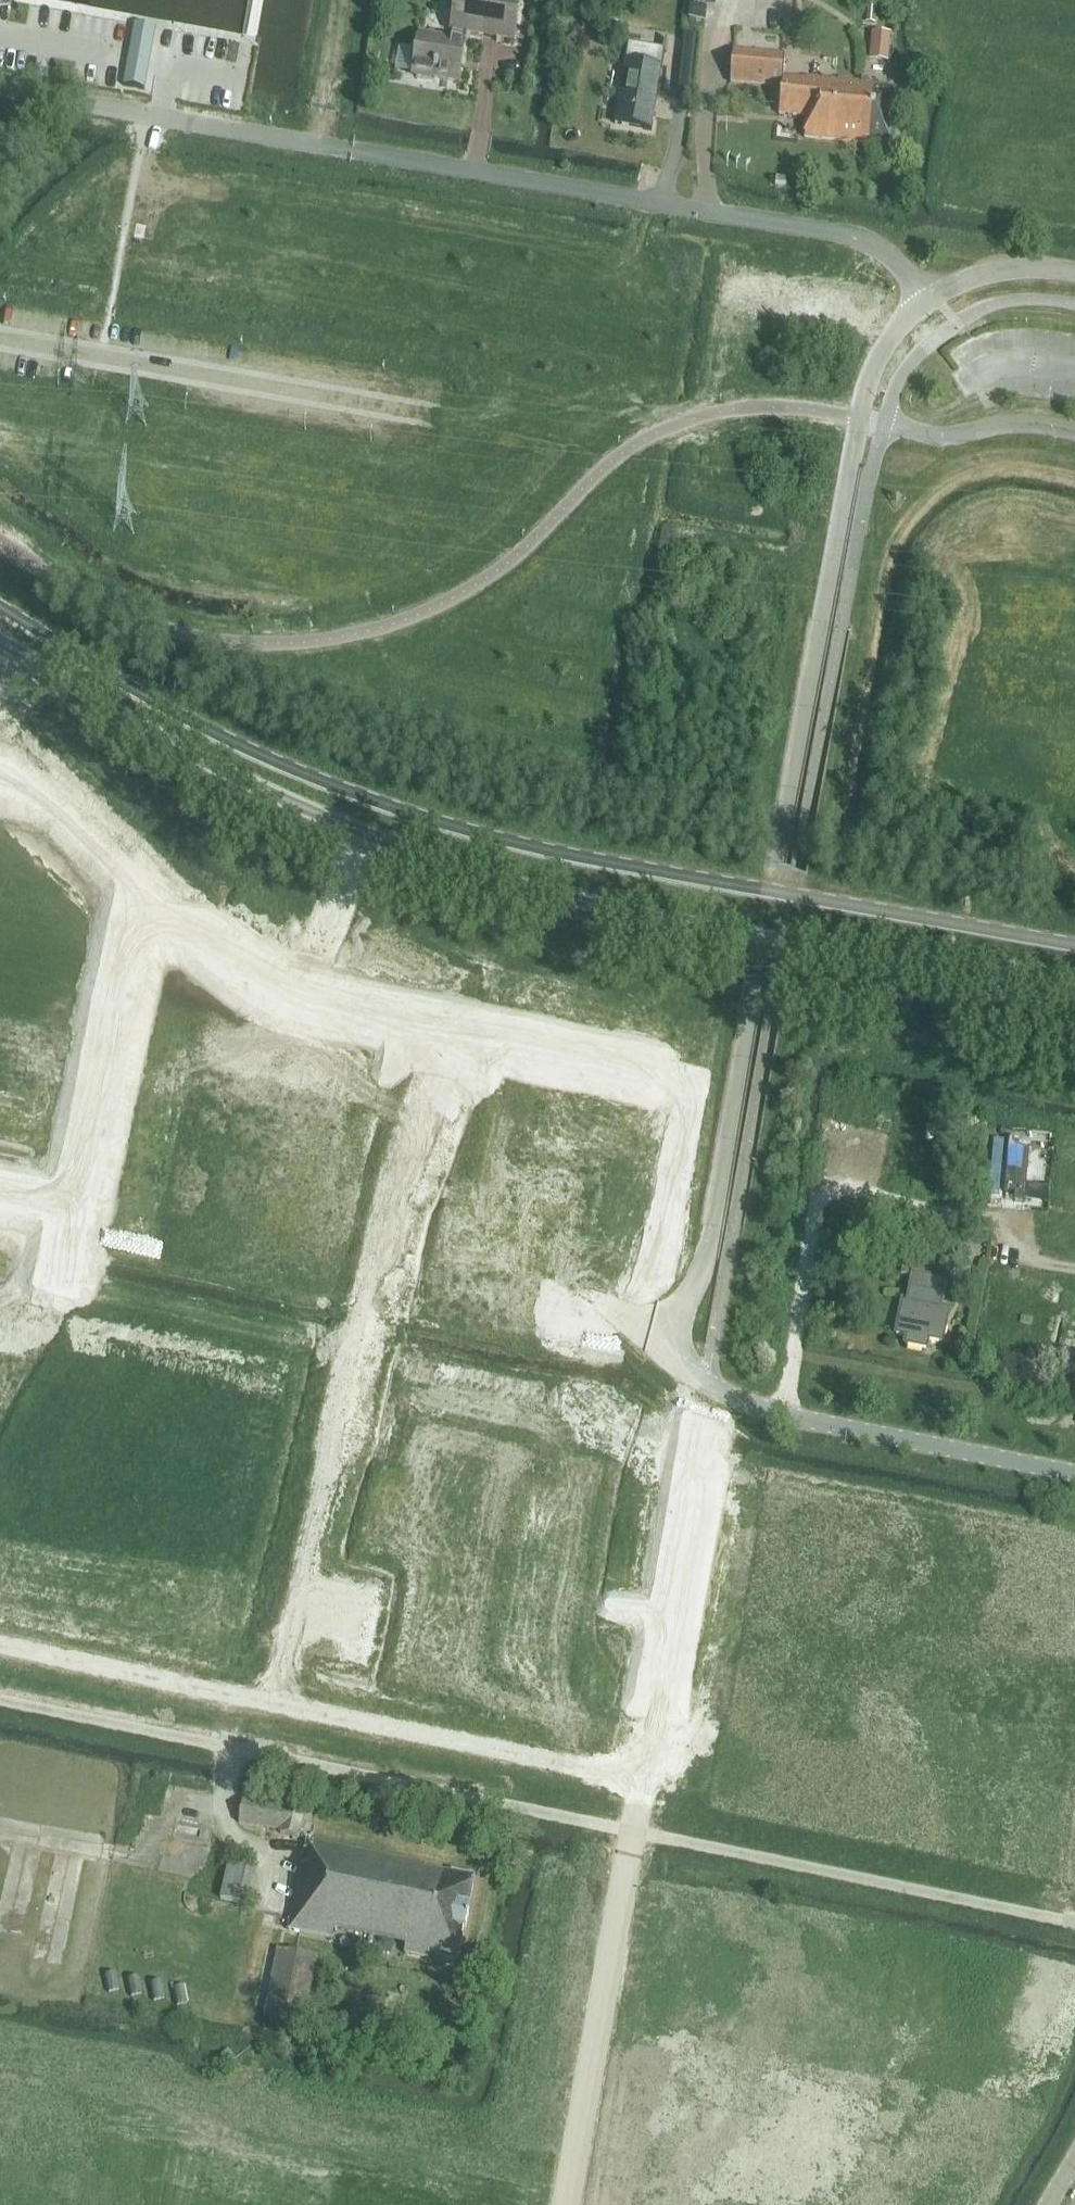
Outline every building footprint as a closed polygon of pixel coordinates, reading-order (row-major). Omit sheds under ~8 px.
[(520,0),(457,0),(451,32),(453,32),(451,43),(419,37),(413,74),(416,74),(415,77),(433,80),(434,77),(458,82),(464,45),(466,34),(491,38),(513,42),(520,0)] [(866,5),(865,22),(876,23),(878,6),(866,5)] [(689,6),(688,21),(704,22),(706,8),(689,6)] [(135,24),(133,35),(143,36),(145,26),(135,24)] [(145,26),(143,36),(153,38),(155,27),(145,26)] [(874,34),(872,51),(888,53),(890,35),(874,34)] [(133,35),(131,45),(141,47),(143,36),(133,35)] [(684,35),(680,77),(691,79),(696,36),(684,35)] [(143,36),(141,47),(151,49),(153,38),(143,36)] [(626,61),(616,124),(650,129),(660,67),(663,49),(629,43),(626,61)] [(131,45),(130,55),(139,57),(141,47),(131,45)] [(141,47),(139,57),(149,59),(151,49),(141,47)] [(890,142),(894,90),(874,88),(875,83),(805,76),(805,79),(783,77),(785,55),(733,51),(730,83),(781,88),(778,114),(801,117),(805,118),(804,138),(868,143),(869,139),(890,142)] [(130,55),(128,66),(138,67),(139,57),(130,55)] [(139,57),(138,67),(147,69),(149,59),(139,57)] [(128,66),(126,76),(136,78),(138,67),(128,66)] [(138,67),(136,78),(146,80),(147,69),(138,67)] [(126,76),(124,87),(134,89),(136,78),(126,76)] [(136,78),(134,89),(144,90),(146,80),(136,78)] [(945,1299),(948,1281),(937,1279),(940,1263),(904,1257),(901,1276),(911,1277),(909,1292),(911,1293),(909,1302),(903,1301),(897,1335),(906,1337),(905,1345),(925,1349),(927,1339),(941,1342),(948,1309),(941,1308),(943,1298),(945,1299)] [(1020,1324),(1031,1326),(1032,1319),(1021,1317),(1020,1324)] [(299,1838),(304,1810),(286,1807),(285,1809),(243,1802),(239,1824),(281,1832),(280,1835),(299,1838)] [(308,1866),(302,1865),(288,1931),(332,1940),(332,1938),(334,1928),(369,1935),(408,1943),(406,1954),(404,1953),(404,1955),(428,1960),(429,1953),(458,1959),(463,1933),(465,1933),(469,1910),(468,1909),(474,1876),(451,1871),(450,1874),(425,1869),(426,1866),(312,1843),(308,1866)] [(253,1871),(227,1865),(220,1899),(246,1905),(253,1871)] [(277,1950),(264,2016),(303,2024),(317,1958),(277,1950)] [(227,2049),(212,2060),(220,2071),(235,2059),(228,2050),(227,2049)]
